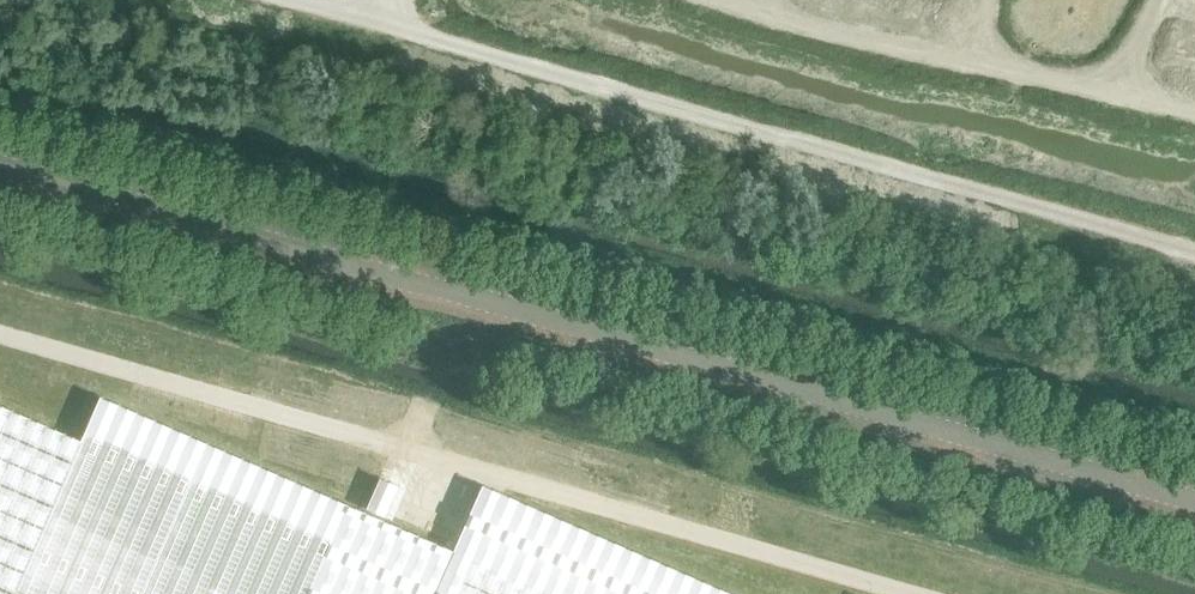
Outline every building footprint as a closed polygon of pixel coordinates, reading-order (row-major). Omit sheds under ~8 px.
[(485,488),(456,552),(105,399),(86,443),(0,405),(0,593),(727,593),(485,488)]
